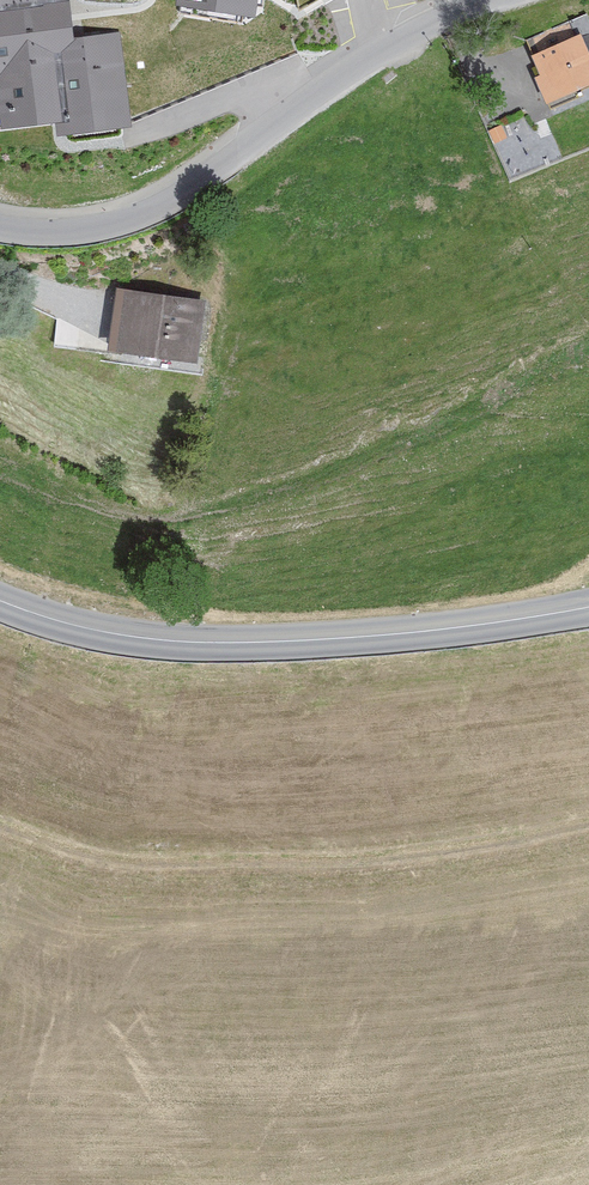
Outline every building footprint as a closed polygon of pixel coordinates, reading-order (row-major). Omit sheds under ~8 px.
[(62,0),(0,0),(0,92),(5,129),(59,124),(60,139),(122,134),(113,43),(69,47),(66,11),(62,0)] [(183,10),(254,23),(257,0),(183,0),(183,10)] [(574,40),(526,60),(535,82),(528,85),(539,112),(588,91),(588,76),(574,40)] [(201,308),(120,293),(109,353),(190,368),(201,308)]
